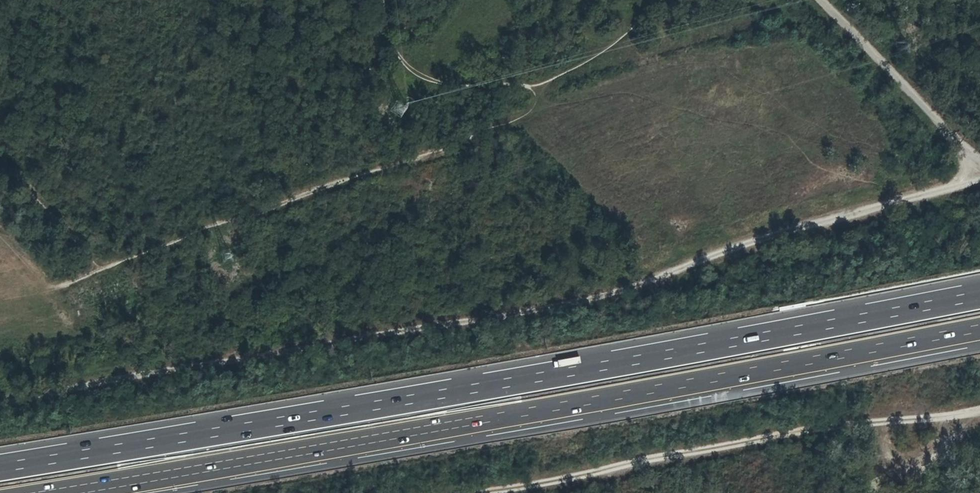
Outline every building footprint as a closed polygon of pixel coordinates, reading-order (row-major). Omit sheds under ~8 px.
[(67,448),(100,444),(99,438),(66,442),(67,448)]
